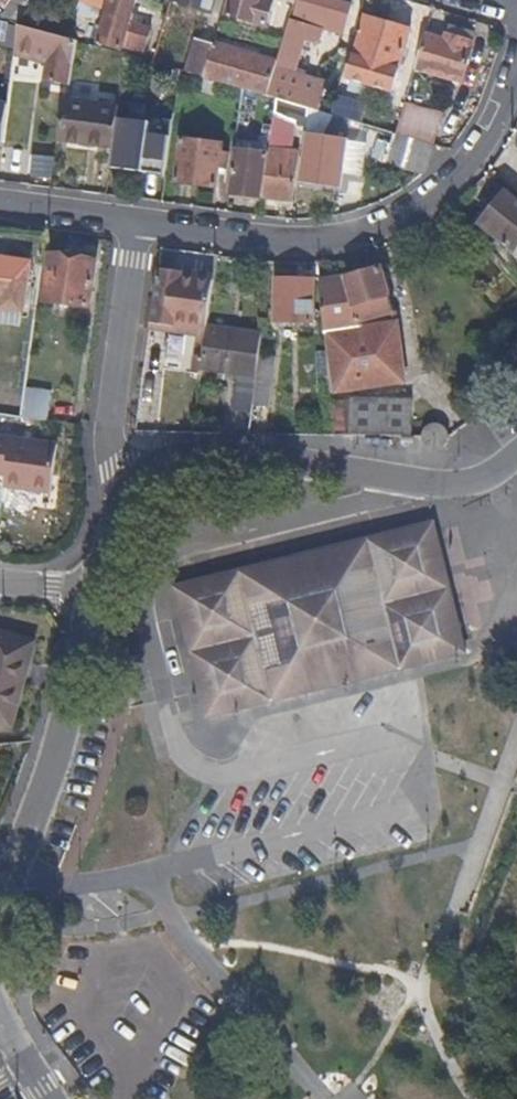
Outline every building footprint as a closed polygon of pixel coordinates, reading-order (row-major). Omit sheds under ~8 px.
[(7,13),(14,0),(0,0),(0,9),(7,13)] [(138,0),(111,0),(98,43),(123,51),(125,49),(145,55),(152,29),(132,23),(138,0)] [(217,0),(173,0),(173,1),(213,14),(217,0)] [(269,0),(234,0),(230,13),(268,25),(275,2),(269,0)] [(296,0),(280,0),(272,27),(287,31),(291,18),(296,0)] [(353,6),(336,0),(300,0),(295,19),(322,28),(343,35),(353,6)] [(301,106),(310,75),(298,72),(308,37),(317,40),(322,28),(295,19),(291,18),(287,31),(286,32),(277,62),(267,95),(276,98),(301,106)] [(392,98),(412,32),(368,18),(347,84),(392,98)] [(20,25),(3,20),(0,29),(0,43),(13,47),(20,25)] [(76,66),(80,41),(67,37),(22,24),(18,52),(51,60),(76,66)] [(461,82),(473,42),(449,35),(446,40),(428,34),(416,69),(461,82)] [(206,77),(215,43),(198,37),(187,72),(206,77)] [(267,95),(277,62),(215,43),(206,77),(244,89),(267,95)] [(71,89),(76,66),(51,60),(46,83),(71,89)] [(309,121),(311,109),(301,106),(276,98),(274,115),(278,115),(309,121)] [(113,151),(118,114),(119,109),(70,101),(64,99),(57,141),(113,151)] [(10,106),(0,103),(0,142),(4,144),(10,106)] [(435,146),(444,115),(406,103),(396,133),(435,146)] [(165,177),(173,123),(118,114),(113,151),(111,168),(165,177)] [(353,187),(356,135),(312,133),(309,185),(353,187)] [(423,174),(436,146),(435,146),(396,133),(386,163),(423,174)] [(219,168),(221,152),(222,146),(181,140),(175,184),(216,191),(219,168)] [(292,202),(300,153),(269,149),(268,156),(262,198),(292,202)] [(226,169),(228,152),(221,152),(219,168),(226,169)] [(262,198),(268,156),(247,152),(244,170),(233,169),(229,193),(262,198)] [(33,156),(33,177),(57,177),(58,157),(33,156)] [(516,252),(516,202),(505,193),(480,226),(516,253),(516,252)] [(91,308),(97,261),(45,256),(39,301),(39,302),(91,308)] [(30,262),(0,258),(0,316),(21,319),(30,262)] [(207,328),(214,278),(184,274),(184,270),(160,266),(152,326),(176,329),(177,324),(207,328)] [(395,322),(381,269),(341,279),(316,282),(323,334),(328,334),(336,392),(407,382),(400,322),(395,322)] [(214,278),(214,273),(184,270),(184,274),(214,278)] [(309,324),(308,280),(273,279),(272,323),(309,324)] [(206,338),(207,328),(177,324),(176,329),(152,326),(151,332),(197,338),(206,338)] [(222,363),(225,330),(207,328),(206,338),(203,362),(215,362),(222,363)] [(258,378),(261,354),(263,334),(225,330),(222,363),(215,362),(216,380),(234,379),(235,396),(255,396),(258,378)] [(203,362),(206,338),(197,338),(192,372),(201,373),(203,362)] [(274,380),(277,356),(261,354),(258,378),(274,380)] [(272,406),(274,380),(258,378),(255,396),(254,404),(272,406)] [(49,422),(52,396),(26,392),(21,418),(49,422)] [(414,436),(415,401),(354,400),(353,435),(414,436)] [(349,435),(344,403),(332,404),(336,435),(349,435)] [(451,440),(451,435),(451,432),(449,429),(447,426),(444,424),(441,423),(438,422),(435,423),(431,424),(429,426),(426,429),(425,432),(425,435),(425,438),(425,441),(427,444),(429,446),(433,448),(437,449),(441,449),(443,448),(446,445),(449,443),(451,440)] [(58,445),(0,437),(0,475),(6,476),(17,477),(15,488),(51,493),(58,445)] [(15,488),(17,477),(6,476),(5,487),(15,488)] [(464,659),(431,527),(169,593),(202,724),(464,659)] [(39,639),(0,628),(0,723),(17,727),(30,685),(27,683),(39,639)]
